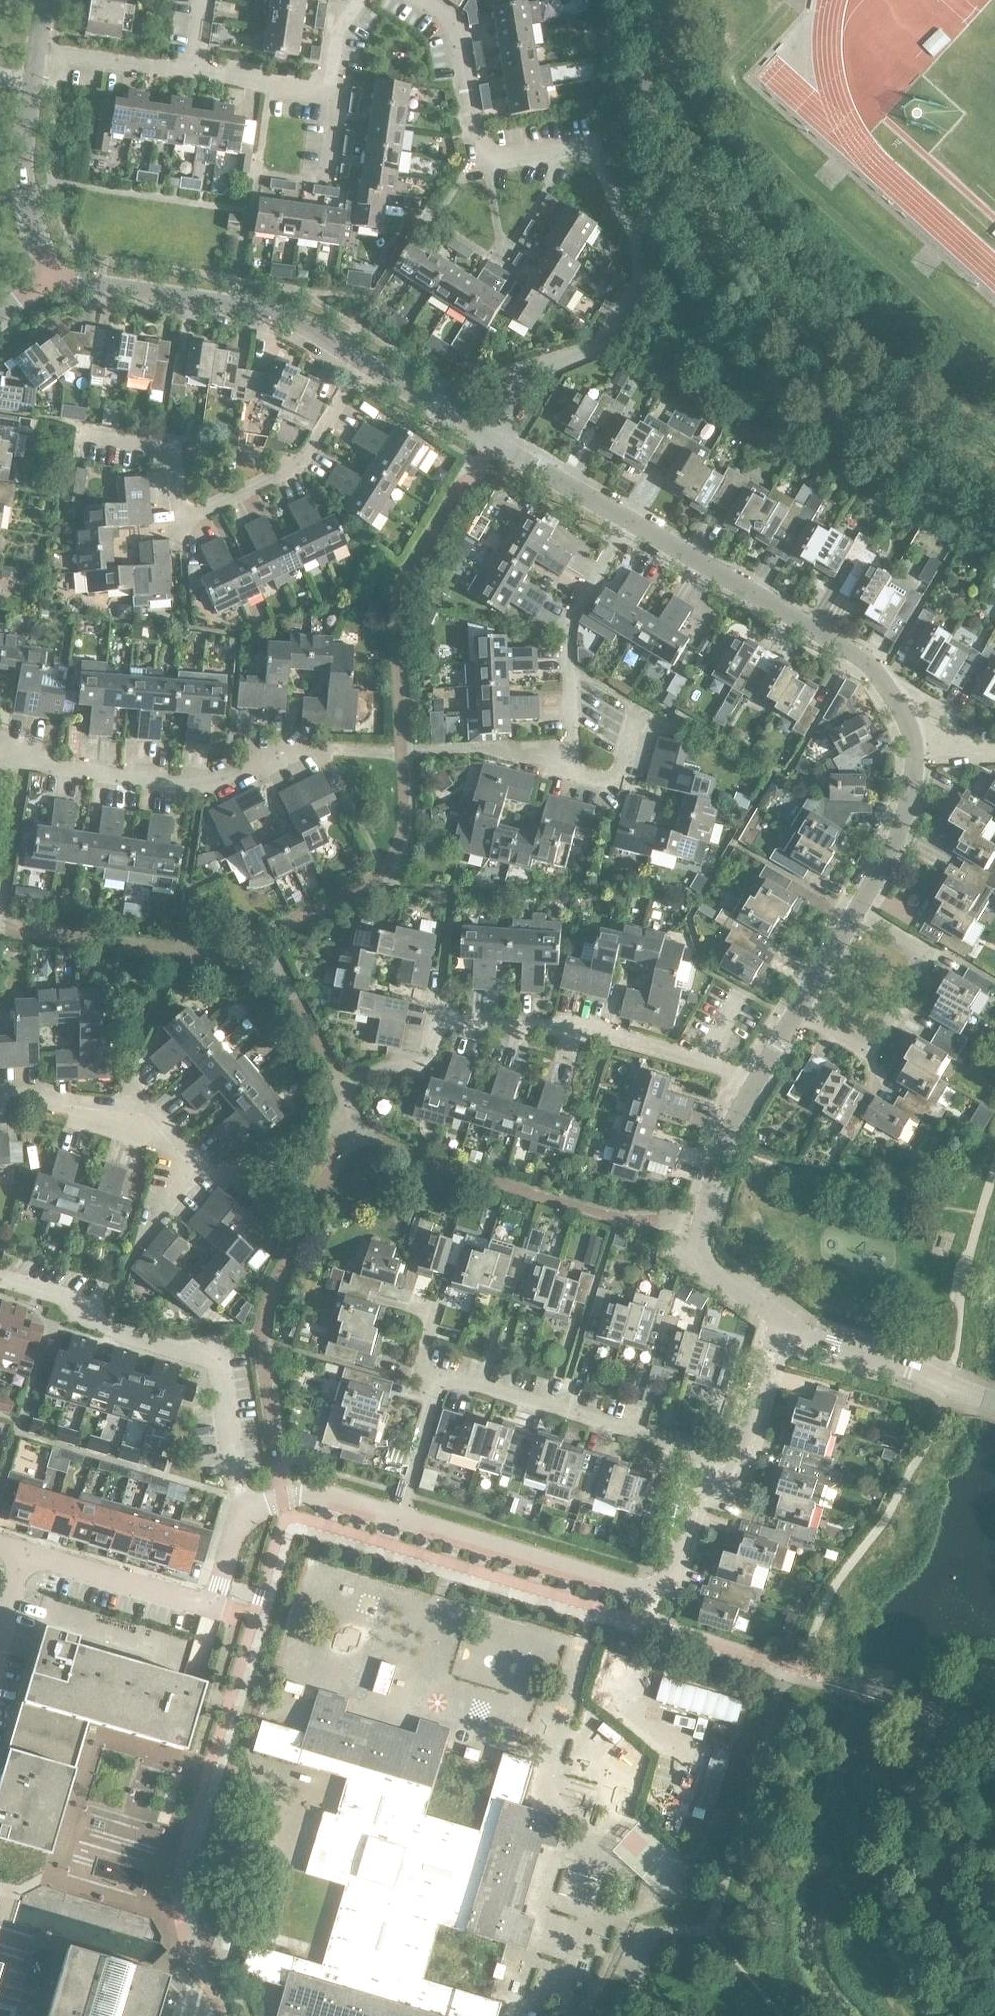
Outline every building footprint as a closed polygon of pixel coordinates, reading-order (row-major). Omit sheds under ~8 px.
[(83,3),(84,0),(71,0),(70,7),(82,9),(83,3)] [(84,35),(119,40),(125,0),(90,0),(84,35)] [(269,8),(303,13),(305,0),(270,0),(269,8)] [(473,0),(469,0),(462,10),(466,13),(475,12),(477,11),(475,2),(473,0)] [(525,3),(525,0),(489,0),(491,9),(525,3)] [(536,1),(525,3),(491,9),(491,10),(492,10),(496,30),(529,25),(540,23),(536,1)] [(325,17),(326,4),(318,3),(316,16),(325,17)] [(269,8),(266,30),(300,35),(303,13),(269,8)] [(477,24),(475,12),(466,13),(468,25),(477,24)] [(80,24),(82,15),(69,13),(67,22),(80,24)] [(323,29),(325,17),(316,16),(314,28),(323,29)] [(499,51),(532,46),(529,25),(496,30),(499,51)] [(300,35),(266,30),(263,52),(297,57),(300,35)] [(473,55),(482,54),(480,41),(471,43),(473,55)] [(320,48),(312,46),(310,59),(318,60),(320,48)] [(503,73),(536,67),(532,46),(499,51),(503,73)] [(484,66),(482,54),(473,55),(475,68),(484,66)] [(547,65),(536,67),(503,73),(506,94),(545,88),(550,87),(547,65)] [(375,81),(372,102),(406,107),(409,86),(375,81)] [(478,85),(481,98),(489,97),(487,84),(478,85)] [(350,100),(359,102),(361,89),(352,88),(350,100)] [(549,110),(545,88),(506,94),(510,116),(549,110)] [(109,135),(131,138),(137,93),(128,92),(126,102),(114,100),(110,125),(99,123),(95,151),(106,152),(109,135)] [(137,93),(131,138),(152,141),(157,107),(146,105),(148,95),(137,93)] [(489,97),(481,98),(483,110),(491,109),(489,97)] [(157,107),(152,141),(174,145),(180,100),(170,98),(169,109),(157,107)] [(180,100),(174,145),(195,148),(201,114),(189,112),(190,101),(180,100)] [(357,114),(359,102),(350,100),(348,113),(357,114)] [(406,107),(372,102),(369,124),(402,129),(406,107)] [(201,114),(195,148),(216,151),(223,106),(213,105),(211,115),(201,114)] [(238,154),(235,172),(247,174),(251,146),(240,144),(244,120),(231,118),(233,108),(223,106),(216,151),(238,154)] [(402,129),(369,124),(366,145),(399,150),(402,129)] [(344,143),(353,144),(355,132),(346,131),(344,143)] [(351,157),(353,144),(344,143),(342,156),(351,157)] [(353,144),(351,156),(364,158),(363,167),(396,172),(399,150),(366,145),(366,146),(353,144)] [(348,179),(350,166),(341,165),(339,177),(348,179)] [(359,189),(385,193),(385,194),(393,195),(396,172),(363,167),(359,189)] [(146,184),(147,175),(137,173),(136,182),(146,184)] [(158,177),(147,175),(146,184),(157,185),(158,177)] [(270,188),(282,190),(284,181),(271,179),(270,188)] [(190,190),(191,181),(180,180),(179,189),(190,190)] [(201,183),(191,181),(190,190),(200,192),(201,183)] [(284,181),(282,190),(295,192),(296,183),(284,181)] [(313,194),(325,196),(326,187),(314,185),(313,194)] [(326,187),(325,196),(338,198),(339,189),(326,187)] [(344,212),(345,212),(344,223),(352,225),(352,226),(380,230),(385,194),(385,193),(359,189),(359,194),(347,192),(344,212)] [(542,205),(550,210),(557,199),(549,194),(542,205)] [(419,210),(421,199),(405,197),(403,207),(419,210)] [(253,234),(276,237),(281,203),(258,200),(253,234)] [(276,237),(297,240),(302,206),(281,203),(276,237)] [(297,240),(319,243),(323,209),(302,206),(297,240)] [(557,226),(586,244),(598,225),(569,207),(557,226)] [(344,223),(345,212),(344,212),(323,209),(319,243),(340,246),(343,223),(344,223)] [(226,230),(240,232),(242,217),(229,215),(226,230)] [(526,231),(534,236),(540,225),(533,221),(526,231)] [(422,230),(432,237),(437,229),(426,222),(422,230)] [(551,249),(552,248),(575,262),(575,261),(586,244),(557,226),(545,245),(551,249)] [(527,247),(534,236),(526,231),(519,242),(527,247)] [(534,236),(527,247),(538,254),(540,253),(546,257),(540,266),(569,284),(581,265),(575,261),(575,262),(552,248),(551,249),(545,245),(546,244),(534,236)] [(448,246),(459,253),(463,245),(453,239),(448,246)] [(414,282),(432,253),(413,241),(395,270),(414,282)] [(618,241),(610,242),(612,252),(620,251),(618,241)] [(463,245),(459,253),(469,260),(474,252),(463,245)] [(451,265),(432,253),(414,282),(433,294),(451,265)] [(521,269),(528,258),(520,253),(514,264),(521,269)] [(477,281),(469,276),(451,305),(469,316),(499,268),(489,261),(477,281)] [(281,265),(279,277),(289,278),(291,266),(281,265)] [(469,276),(451,265),(433,294),(451,305),(469,276)] [(540,266),(528,285),(550,299),(557,303),(566,308),(577,290),(569,284),(540,266)] [(500,309),(506,299),(505,299),(498,295),(511,275),(499,268),(469,316),(488,328),(500,309)] [(348,272),(346,285),(359,287),(360,280),(354,273),(348,272)] [(619,280),(612,275),(607,282),(614,287),(619,280)] [(506,299),(500,309),(508,314),(507,315),(531,330),(550,299),(528,285),(526,289),(516,282),(505,299),(506,299)] [(610,284),(606,291),(611,293),(614,287),(610,284)] [(386,306),(379,317),(389,323),(396,312),(386,306)] [(577,317),(573,325),(579,329),(584,322),(577,317)] [(38,350),(37,350),(55,375),(53,376),(56,380),(77,365),(72,358),(76,355),(93,357),(94,357),(96,347),(95,347),(98,328),(85,326),(84,334),(70,332),(59,340),(53,332),(43,340),(46,344),(38,350)] [(96,347),(94,357),(93,357),(90,376),(104,378),(105,370),(126,373),(129,373),(133,343),(134,344),(135,338),(122,336),(122,331),(110,329),(107,348),(96,347)] [(186,378),(207,381),(209,381),(213,351),(215,352),(216,347),(202,345),(203,339),(190,338),(188,357),(175,355),(171,385),(184,387),(186,378)] [(133,343),(129,373),(126,373),(126,378),(151,382),(149,390),(163,392),(167,363),(155,361),(158,342),(145,340),(144,345),(134,344),(133,343)] [(37,350),(38,350),(35,346),(24,354),(21,349),(10,357),(16,365),(6,373),(4,388),(0,387),(0,401),(23,404),(26,386),(30,383),(35,390),(53,376),(55,375),(37,350)] [(213,351),(209,381),(207,381),(206,386),(231,390),(230,399),(243,401),(247,371),(235,369),(238,350),(226,348),(225,353),(215,352),(213,351)] [(258,403),(277,411),(281,403),(283,404),(295,376),(296,377),(298,372),(286,367),(288,362),(276,357),(269,375),(266,374),(247,371),(243,401),(258,403)] [(628,375),(618,369),(613,378),(623,384),(628,375)] [(281,403),(277,411),(275,416),(311,431),(327,407),(323,404),(312,399),(319,381),(308,376),(305,381),(296,377),(295,376),(283,404),(281,403)] [(598,426),(614,400),(603,394),(598,403),(577,391),(559,422),(568,427),(565,431),(578,439),(589,420),(598,426)] [(614,400),(598,426),(610,432),(599,451),(611,459),(614,454),(624,460),(627,455),(625,454),(640,429),(639,427),(620,416),(626,407),(630,399),(620,393),(616,401),(614,400)] [(0,401),(0,409),(21,412),(22,404),(0,401)] [(665,459),(680,433),(694,410),(682,403),(669,426),(647,413),(639,427),(640,429),(625,454),(627,455),(633,459),(631,464),(644,471),(655,453),(665,459)] [(694,410),(680,433),(665,459),(675,465),(664,483),(677,491),(680,487),(686,491),(688,492),(703,466),(704,466),(712,452),(691,439),(705,416),(694,410)] [(104,411),(102,423),(118,426),(120,413),(104,411)] [(10,456),(13,456),(17,432),(37,435),(39,421),(19,418),(18,422),(0,419),(0,457),(4,457),(4,455),(10,456)] [(363,422),(357,432),(417,469),(430,449),(395,427),(388,438),(363,422)] [(245,446),(247,433),(239,432),(237,444),(245,446)] [(412,477),(417,469),(357,432),(351,442),(376,457),(369,468),(395,485),(404,471),(412,477)] [(230,435),(229,443),(237,444),(238,436),(230,435)] [(762,438),(761,442),(762,445),(765,446),(768,445),(770,442),(769,439),(765,437),(762,438)] [(10,456),(4,455),(4,457),(0,457),(0,494),(13,496),(15,482),(6,481),(10,456)] [(387,498),(395,485),(369,468),(362,479),(338,463),(331,473),(390,511),(395,503),(387,498)] [(703,466),(688,492),(686,491),(684,495),(694,501),(691,505),(704,513),(715,494),(725,500),(740,474),(728,467),(723,477),(704,466),(703,466)] [(67,468),(62,500),(80,503),(85,471),(67,468)] [(436,472),(432,478),(442,484),(449,474),(442,470),(436,472)] [(386,517),(390,511),(331,473),(325,483),(350,498),(343,509),(369,526),(378,512),(386,517)] [(740,474),(725,500),(735,506),(724,525),(737,533),(740,528),(749,534),(752,529),(750,528),(765,502),(764,501),(766,497),(769,492),(751,481),(740,474)] [(123,492),(148,490),(147,477),(122,479),(123,492)] [(85,530),(109,528),(109,529),(126,527),(125,516),(124,504),(123,492),(122,479),(116,480),(118,505),(83,508),(85,529),(85,530)] [(765,502),(750,528),(752,529),(759,533),(756,538),(769,546),(780,527),(790,532),(805,507),(794,500),(772,487),(769,492),(766,497),(764,501),(765,502)] [(871,488),(866,496),(876,502),(881,494),(871,488)] [(148,490),(123,492),(124,504),(149,502),(148,490)] [(2,506),(11,507),(13,496),(0,494),(0,520),(2,506)] [(308,496),(298,501),(328,564),(336,561),(331,552),(346,545),(333,516),(321,522),(308,496)] [(810,523),(822,503),(811,496),(805,507),(790,532),(801,539),(790,558),(802,565),(805,561),(815,566),(817,562),(815,560),(830,534),(829,534),(810,523)] [(300,532),(289,537),(302,566),(316,559),(320,568),(328,564),(298,501),(288,506),(300,532)] [(124,504),(125,516),(150,514),(149,502),(124,504)] [(150,514),(125,516),(126,527),(151,525),(150,514)] [(506,530),(566,566),(572,556),(547,541),(554,530),(528,514),(519,528),(511,523),(506,530)] [(264,517),(254,522),(284,585),(292,581),(287,572),(302,566),(289,537),(277,543),(264,517)] [(272,580),(277,589),(284,585),(254,522),(244,527),(256,553),(244,558),(258,586),(272,580)] [(109,529),(109,528),(85,530),(85,529),(75,530),(77,552),(111,549),(109,529)] [(830,534),(815,560),(817,562),(824,566),(822,570),(835,578),(846,559),(855,565),(865,549),(871,539),(859,533),(854,542),(832,529),(829,534),(830,534)] [(502,537),(511,542),(502,556),(529,572),(536,561),(561,576),(566,566),(506,530),(502,537)] [(247,599),(261,593),(258,586),(244,558),(233,564),(221,538),(210,543),(240,606),(248,602),(247,599)] [(866,549),(874,554),(878,548),(876,543),(871,540),(866,549)] [(131,590),(133,606),(146,605),(146,601),(171,599),(167,541),(139,543),(141,567),(129,567),(131,590)] [(200,579),(217,614),(231,607),(233,609),(240,606),(210,543),(200,547),(212,574),(200,579)] [(88,572),(88,571),(113,570),(112,569),(111,549),(77,552),(78,573),(88,572)] [(855,565),(850,575),(860,581),(849,600),(869,611),(872,607),(873,607),(885,587),(886,587),(891,579),(892,578),(870,565),(876,555),(865,549),(855,565)] [(502,556),(494,551),(481,572),(541,608),(547,598),(523,583),(529,572),(502,556)] [(454,559),(449,567),(453,570),(460,568),(463,564),(454,559)] [(919,578),(928,584),(935,572),(926,566),(919,578)] [(0,567),(0,577),(8,578),(10,569),(0,567)] [(131,590),(129,567),(112,569),(113,570),(88,571),(88,572),(90,593),(131,590)] [(590,604),(580,622),(606,637),(642,577),(632,571),(617,596),(606,589),(595,607),(590,604)] [(481,572),(469,593),(504,614),(511,603),(536,617),(541,608),(481,572)] [(642,577),(606,637),(613,642),(619,633),(632,641),(648,615),(637,608),(652,583),(642,577)] [(866,616),(867,617),(865,622),(886,634),(897,616),(907,622),(923,596),(911,589),(911,590),(891,579),(886,587),(885,587),(873,607),(872,607),(869,611),(866,616)] [(648,615),(632,641),(646,649),(641,658),(648,662),(684,602),(674,596),(659,621),(648,615)] [(684,602),(648,662),(655,666),(660,658),(674,666),(690,639),(679,633),(694,608),(684,602)] [(130,618),(130,606),(122,606),(118,610),(118,618),(130,618)] [(425,609),(420,619),(430,624),(435,614),(425,609)] [(931,624),(936,617),(924,610),(909,636),(919,642),(910,659),(921,665),(923,661),(932,666),(933,666),(947,644),(948,645),(952,638),(953,637),(931,624)] [(470,663),(537,660),(537,648),(508,649),(507,636),(493,637),(493,630),(477,626),(478,637),(471,637),(472,661),(470,661),(470,663)] [(239,676),(238,682),(250,683),(262,683),(274,684),(287,685),(288,669),(287,669),(289,644),(289,634),(280,634),(279,644),(267,643),(265,678),(239,676)] [(289,644),(287,669),(288,669),(308,670),(311,636),(289,634),(289,644)] [(19,672),(23,648),(24,648),(25,638),(3,635),(0,656),(0,669),(19,672)] [(328,672),(329,672),(330,647),(331,647),(332,638),(311,636),(308,670),(328,672)] [(705,636),(696,650),(703,654),(712,640),(705,636)] [(735,638),(717,668),(712,676),(733,688),(727,697),(738,703),(744,694),(759,669),(749,663),(759,646),(748,640),(745,644),(735,638)] [(927,673),(929,674),(926,678),(947,691),(957,674),(968,681),(972,673),(983,655),(982,654),(972,648),(971,649),(952,638),(948,645),(947,644),(933,666),(932,666),(927,673)] [(225,639),(224,649),(233,650),(234,640),(225,639)] [(708,649),(715,653),(719,646),(712,642),(708,649)] [(328,672),(327,689),(350,691),(350,690),(353,649),(331,647),(330,647),(329,672),(328,672)] [(982,654),(983,655),(972,673),(982,679),(972,695),(983,702),(992,708),(994,704),(994,652),(987,647),(982,654)] [(19,672),(16,689),(28,691),(40,693),(52,695),(64,697),(65,692),(65,690),(66,687),(41,674),(45,651),(24,648),(23,648),(19,672)] [(760,694),(778,705),(780,706),(795,680),(797,681),(799,676),(788,669),(790,665),(779,658),(780,657),(770,650),(759,669),(744,694),(755,701),(760,694)] [(469,687),(479,686),(510,685),(509,672),(538,671),(537,660),(470,663),(467,663),(469,687)] [(100,735),(105,666),(106,664),(81,662),(79,693),(78,705),(91,706),(88,735),(100,735)] [(100,735),(111,736),(114,707),(126,708),(129,678),(113,676),(114,666),(105,666),(100,735)] [(440,666),(428,666),(428,674),(440,674),(440,666)] [(129,678),(126,708),(139,710),(137,738),(148,739),(154,670),(145,669),(130,668),(129,678)] [(148,739),(160,740),(162,711),(175,712),(177,681),(161,680),(162,670),(154,670),(148,739)] [(178,671),(177,681),(175,712),(187,713),(185,742),(197,743),(202,673),(178,671)] [(227,675),(202,673),(197,743),(208,744),(210,715),(223,716),(227,675)] [(780,706),(778,705),(776,709),(798,722),(793,729),(805,736),(820,711),(809,704),(819,688),(808,681),(805,686),(797,681),(795,680),(780,706)] [(238,682),(237,707),(248,708),(250,683),(238,682)] [(250,683),(248,708),(260,708),(262,683),(250,683)] [(262,683),(260,708),(272,709),(274,684),(262,683)] [(272,709),(285,710),(287,685),(274,684),(272,709)] [(540,708),(539,696),(510,698),(510,685),(479,686),(469,687),(470,711),(540,708)] [(16,689),(13,713),(24,715),(28,691),(16,689)] [(327,689),(326,700),(302,698),(301,726),(354,730),(357,691),(350,690),(350,691),(327,689)] [(40,693),(28,691),(24,715),(36,716),(40,693)] [(64,697),(63,703),(78,705),(79,693),(65,692),(64,697)] [(36,716),(48,718),(52,695),(40,693),(36,716)] [(677,697),(669,693),(663,703),(671,708),(677,697)] [(850,700),(839,693),(824,719),(835,726),(837,730),(830,734),(841,755),(842,756),(860,746),(873,739),(867,728),(871,726),(865,714),(856,719),(848,705),(850,700)] [(52,695),(48,718),(61,720),(63,703),(64,697),(52,695)] [(443,700),(434,700),(435,713),(443,712),(443,700)] [(470,711),(471,741),(500,740),(500,734),(512,734),(511,720),(540,719),(540,708),(470,711)] [(681,742),(660,736),(656,748),(678,754),(681,742)] [(675,766),(672,778),(668,789),(687,794),(710,801),(711,800),(716,779),(682,769),(689,745),(681,742),(678,754),(675,766)] [(832,776),(832,788),(828,789),(825,791),(823,794),(822,796),(822,800),(831,800),(831,801),(852,801),(866,801),(867,789),(872,789),(872,776),(862,776),(862,759),(866,756),(860,746),(842,756),(841,755),(825,763),(830,771),(838,767),(840,771),(840,776),(832,776)] [(656,748),(653,760),(675,766),(678,754),(656,748)] [(675,766),(653,760),(650,772),(672,778),(675,766)] [(475,800),(474,802),(482,804),(503,809),(506,798),(509,786),(515,788),(521,789),(525,774),(484,764),(475,800)] [(441,793),(454,784),(444,769),(431,777),(441,793)] [(650,772),(647,783),(668,789),(672,778),(650,772)] [(320,799),(332,793),(321,773),(310,778),(320,799)] [(525,774),(521,789),(520,795),(531,798),(536,777),(525,774)] [(981,797),(994,806),(994,777),(993,776),(987,787),(981,797)] [(299,783),(310,805),(320,799),(310,778),(299,783)] [(299,810),(309,805),(310,805),(299,783),(288,789),(299,810)] [(509,786),(506,798),(512,800),(515,788),(509,786)] [(269,813),(266,807),(256,788),(208,812),(225,847),(226,848),(232,844),(252,833),(247,824),(269,813)] [(521,789),(515,788),(512,800),(518,801),(520,795),(521,789)] [(278,794),(289,816),(299,810),(288,789),(278,794)] [(299,810),(289,816),(296,831),(297,831),(307,853),(327,842),(316,820),(329,813),(325,805),(335,800),(332,793),(320,799),(310,805),(309,805),(299,810)] [(710,801),(687,794),(682,814),(715,823),(720,802),(711,800),(710,801)] [(520,795),(518,801),(529,804),(531,798),(520,795)] [(561,798),(549,795),(543,820),(554,823),(561,798)] [(628,795),(625,806),(640,811),(646,812),(649,801),(628,795)] [(746,810),(749,801),(737,796),(734,805),(746,810)] [(981,797),(975,807),(958,797),(951,808),(956,811),(949,823),(961,830),(966,833),(966,831),(980,839),(981,838),(992,819),(994,821),(994,806),(981,797)] [(573,801),(561,798),(554,823),(566,826),(573,801)] [(478,816),(473,837),(461,834),(457,851),(490,858),(498,825),(499,826),(503,809),(482,804),(474,802),(475,800),(469,799),(466,813),(478,816)] [(65,802),(54,800),(49,829),(36,827),(34,839),(26,838),(22,867),(55,872),(65,802)] [(808,800),(791,828),(800,834),(799,835),(804,838),(805,835),(831,850),(836,853),(847,833),(838,828),(847,813),(852,813),(852,801),(831,801),(831,800),(822,800),(808,800)] [(573,801),(566,826),(578,829),(585,805),(573,801)] [(655,803),(649,801),(646,812),(652,814),(655,803)] [(63,873),(64,863),(80,865),(85,834),(72,833),(76,804),(65,802),(55,872),(63,873)] [(585,805),(578,829),(589,832),(596,807),(585,805)] [(640,811),(625,806),(614,847),(652,858),(654,851),(653,851),(659,829),(649,826),(637,823),(638,817),(640,811)] [(80,865),(96,868),(94,877),(103,879),(113,809),(102,808),(97,836),(85,834),(80,865)] [(127,882),(128,872),(133,842),(120,840),(124,811),(113,809),(103,879),(127,882)] [(440,822),(439,809),(431,810),(432,823),(440,822)] [(640,811),(638,817),(650,820),(652,814),(646,812),(640,811)] [(682,814),(676,833),(676,835),(699,841),(709,843),(715,823),(682,814)] [(133,842),(128,872),(127,882),(151,886),(161,817),(150,815),(145,844),(133,842)] [(181,849),(168,847),(172,818),(161,817),(151,886),(175,890),(181,849)] [(650,820),(638,817),(637,823),(649,826),(650,820)] [(543,820),(538,836),(532,859),(533,859),(554,865),(566,868),(574,833),(588,837),(589,832),(578,829),(566,826),(554,823),(543,820)] [(519,831),(499,826),(498,825),(490,858),(510,864),(519,831)] [(676,833),(659,829),(653,851),(654,851),(694,862),(699,841),(676,835),(676,833)] [(961,830),(949,850),(966,859),(960,870),(967,874),(994,890),(994,846),(981,838),(980,839),(966,831),(966,833),(961,830)] [(297,831),(296,831),(278,841),(293,871),(312,862),(307,853),(307,851),(297,831)] [(538,836),(519,831),(510,864),(531,869),(533,859),(532,859),(538,836)] [(225,847),(215,852),(219,861),(236,852),(250,880),(248,881),(248,887),(246,887),(245,888),(247,888),(251,888),(252,888),(254,888),(256,888),(259,888),(260,887),(262,887),(265,886),(267,886),(272,884),(273,883),(272,881),(274,880),(270,872),(270,871),(259,850),(260,849),(252,833),(232,844),(226,848),(225,847)] [(804,838),(792,857),(779,849),(775,850),(770,859),(804,879),(810,868),(827,878),(833,867),(829,864),(836,853),(831,850),(805,835),(804,838)] [(278,841),(260,849),(259,850),(270,871),(275,880),(293,871),(278,841)] [(198,855),(197,868),(213,860),(209,853),(198,855)] [(355,861),(353,867),(356,873),(367,868),(363,857),(355,861)] [(767,881),(756,900),(754,903),(780,918),(785,921),(792,909),(796,912),(803,901),(786,891),(792,880),(767,865),(760,877),(767,881)] [(699,873),(691,888),(700,893),(708,879),(699,873)] [(945,874),(938,885),(943,888),(936,900),(943,904),(944,902),(967,916),(968,916),(975,920),(976,921),(988,900),(987,899),(991,893),(994,895),(994,890),(967,874),(961,884),(945,874)] [(477,876),(469,887),(482,887),(482,882),(480,878),(477,876)] [(38,895),(37,901),(48,902),(49,892),(43,891),(38,895)] [(722,909),(715,921),(732,931),(750,941),(751,940),(757,931),(773,941),(780,930),(775,927),(780,918),(754,903),(756,900),(752,897),(739,919),(722,909)] [(934,910),(927,921),(944,931),(938,942),(963,957),(970,945),(963,941),(975,920),(968,916),(967,916),(944,902),(943,904),(938,913),(934,910)] [(140,918),(142,906),(124,904),(122,915),(140,918)] [(236,916),(242,928),(252,923),(246,911),(236,916)] [(512,931),(513,931),(510,962),(523,963),(521,992),(533,992),(538,914),(533,914),(533,921),(513,920),(512,931)] [(546,915),(538,914),(533,992),(544,993),(546,964),(559,965),(562,923),(545,922),(546,915)] [(353,918),(347,947),(352,948),(352,949),(375,954),(392,957),(396,935),(374,930),(375,922),(353,918)] [(473,988),(484,989),(489,919),(481,919),(480,929),(464,928),(462,959),(475,959),(473,988)] [(497,920),(489,919),(484,989),(496,990),(498,961),(510,962),(513,931),(512,931),(497,930),(497,920)] [(624,924),(622,934),(616,957),(618,958),(637,962),(645,929),(624,924)] [(398,927),(396,935),(392,957),(403,959),(415,961),(414,968),(413,974),(428,977),(436,935),(398,927)] [(581,961),(568,958),(566,965),(578,968),(589,971),(601,974),(613,977),(618,958),(616,957),(622,934),(601,929),(597,946),(585,943),(581,961)] [(666,934),(645,929),(637,962),(657,967),(663,943),(664,944),(666,934)] [(750,941),(732,931),(726,941),(733,946),(721,966),(751,984),(758,974),(762,976),(769,965),(752,956),(758,945),(751,940),(750,941)] [(657,967),(653,984),(675,990),(675,989),(685,949),(664,944),(663,943),(657,967)] [(352,948),(347,947),(342,947),(338,968),(371,974),(375,954),(352,949),(352,948)] [(403,959),(402,966),(414,968),(415,961),(403,959)] [(566,965),(561,987),(573,990),(578,968),(566,965)] [(414,968),(402,966),(401,972),(407,973),(413,974),(414,968)] [(334,988),(344,990),(344,989),(368,994),(371,974),(338,968),(334,988)] [(578,968),(573,990),(584,993),(589,971),(578,968)] [(939,980),(944,983),(937,994),(941,997),(943,994),(969,1009),(980,991),(988,995),(994,984),(969,968),(962,979),(946,969),(939,980)] [(601,974),(589,971),(584,993),(596,996),(601,974)] [(407,973),(405,984),(426,988),(428,977),(413,974),(407,973)] [(601,974),(596,996),(608,998),(613,977),(601,974)] [(641,1005),(635,1004),(631,1019),(674,1029),(683,990),(675,989),(675,990),(653,984),(651,995),(648,1007),(641,1005)] [(77,998),(77,989),(77,988),(56,989),(57,1023),(77,1022),(77,998)] [(77,989),(77,998),(77,1022),(78,1039),(101,1038),(100,1010),(106,1010),(105,988),(77,989)] [(37,1024),(57,1023),(56,989),(34,990),(35,1000),(36,1024),(37,1024)] [(344,989),(344,990),(340,1012),(375,1018),(370,1043),(376,1044),(378,1033),(380,1021),(383,1009),(385,997),(368,994),(344,989)] [(636,999),(638,992),(627,989),(626,996),(636,999)] [(636,999),(635,1004),(641,1005),(644,993),(638,992),(636,999)] [(651,995),(644,993),(641,1005),(648,1007),(651,995)] [(687,1001),(697,1004),(699,996),(689,993),(687,1001)] [(943,994),(941,997),(936,1006),(932,1003),(925,1014),(942,1024),(936,1034),(962,1049),(968,1038),(961,1034),(974,1012),(969,1009),(943,994)] [(636,999),(626,996),(621,1016),(631,1019),(635,1004),(636,999)] [(409,1001),(385,997),(383,1009),(407,1014),(409,1001)] [(0,1037),(0,1045),(1,1045),(13,1044),(26,1044),(38,1043),(37,1024),(36,1024),(35,1000),(13,1001),(15,1036),(0,1037)] [(171,1038),(150,1057),(157,1066),(210,1020),(204,1013),(197,1020),(186,1008),(163,1028),(171,1038)] [(407,1014),(383,1009),(380,1021),(404,1025),(407,1014)] [(215,1026),(210,1020),(157,1066),(165,1074),(186,1055),(195,1065),(218,1044),(208,1033),(215,1026)] [(404,1025),(380,1021),(378,1033),(402,1038),(404,1025)] [(268,1036),(275,1044),(284,1037),(276,1028),(273,1031),(268,1036)] [(378,1033),(376,1044),(400,1049),(402,1038),(378,1033)] [(935,1078),(936,1075),(948,1056),(955,1060),(968,1068),(974,1057),(961,1050),(962,1049),(936,1034),(930,1044),(913,1034),(907,1045),(911,1048),(904,1060),(909,1062),(935,1078)] [(79,1063),(72,1064),(66,1064),(66,1079),(110,1078),(108,1038),(101,1038),(78,1039),(79,1051),(79,1063)] [(38,1043),(26,1044),(26,1066),(39,1066),(38,1043)] [(13,1044),(1,1045),(2,1067),(14,1067),(13,1044)] [(26,1044),(13,1044),(14,1067),(26,1066),(26,1044)] [(218,1044),(195,1065),(203,1074),(182,1094),(189,1102),(242,1056),(236,1050),(229,1056),(218,1044)] [(428,1094),(420,1092),(413,1116),(444,1125),(464,1058),(453,1055),(445,1083),(432,1079),(428,1094)] [(242,1056),(189,1102),(197,1111),(218,1092),(227,1101),(258,1074),(247,1062),(242,1056)] [(65,1058),(55,1059),(56,1080),(66,1079),(66,1064),(65,1058)] [(464,1058),(444,1125),(452,1128),(455,1118),(470,1123),(479,1093),(467,1089),(475,1062),(464,1058)] [(827,1062),(817,1078),(802,1070),(787,1095),(799,1102),(803,1095),(826,1108),(841,1082),(844,1084),(847,1080),(835,1073),(838,1068),(827,1062)] [(935,1078),(909,1062),(904,1071),(899,1068),(893,1079),(909,1089),(903,1099),(903,1100),(924,1112),(940,1122),(947,1110),(937,1104),(949,1084),(940,1079),(941,1077),(936,1075),(935,1078)] [(482,1137),(491,1139),(510,1072),(500,1069),(491,1097),(479,1093),(470,1123),(485,1127),(482,1137)] [(626,1082),(623,1090),(690,1110),(694,1099),(666,1091),(670,1078),(640,1069),(635,1085),(626,1082)] [(513,1103),(521,1075),(510,1072),(491,1139),(499,1142),(501,1132),(517,1137),(526,1107),(513,1103)] [(258,1074),(227,1101),(235,1111),(213,1130),(221,1139),(274,1092),(268,1086),(258,1074)] [(841,1082),(826,1108),(823,1113),(845,1126),(840,1133),(852,1140),(864,1119),(867,1114),(866,1114),(857,1108),(866,1091),(855,1085),(853,1089),(844,1084),(841,1082)] [(538,1111),(526,1107),(517,1137),(532,1141),(529,1151),(537,1153),(557,1086),(546,1083),(538,1111)] [(557,1086),(537,1153),(545,1155),(548,1146),(572,1153),(581,1123),(560,1117),(568,1089),(557,1086)] [(631,1101),(626,1116),(656,1125),(659,1113),(687,1121),(690,1110),(623,1090),(621,1098),(631,1101)] [(274,1092),(221,1139),(228,1147),(250,1128),(259,1138),(274,1124),(278,1129),(294,1116),(279,1099),(274,1092)] [(876,1097),(866,1114),(867,1114),(864,1119),(898,1139),(910,1118),(918,1123),(924,1112),(903,1100),(903,1099),(899,1096),(893,1107),(876,1097)] [(298,1112),(303,1120),(313,1115),(308,1107),(298,1112)] [(656,1125),(626,1116),(621,1132),(612,1129),(609,1137),(676,1157),(680,1146),(652,1138),(656,1125)] [(0,1134),(0,1151),(8,1151),(8,1142),(7,1134),(0,1134)] [(676,1157),(609,1137),(607,1145),(617,1148),(612,1163),(614,1164),(611,1175),(636,1183),(639,1171),(642,1172),(645,1159),(673,1168),(676,1157)] [(50,1178),(37,1174),(28,1204),(44,1208),(41,1218),(49,1220),(69,1153),(58,1150),(50,1178)] [(9,1164),(8,1151),(0,1151),(0,1165),(9,1164)] [(80,1157),(69,1153),(49,1220),(57,1223),(60,1213),(75,1218),(84,1188),(71,1184),(80,1157)] [(87,1232),(95,1234),(115,1167),(104,1164),(96,1192),(84,1188),(75,1218),(90,1222),(87,1232)] [(95,1234),(103,1237),(106,1227),(122,1232),(131,1202),(118,1198),(126,1171),(115,1167),(95,1234)] [(260,1181),(249,1171),(241,1182),(252,1191),(260,1181)] [(233,1200),(218,1187),(210,1196),(226,1209),(233,1200)] [(210,1196),(202,1206),(218,1219),(226,1209),(210,1196)] [(218,1219),(210,1228),(202,1237),(218,1251),(237,1267),(238,1266),(252,1249),(224,1226),(241,1207),(233,1200),(226,1209),(218,1219)] [(202,1206),(194,1215),(210,1228),(218,1219),(202,1206)] [(194,1215),(187,1224),(202,1237),(210,1228),(194,1215)] [(434,1223),(421,1219),(412,1248),(424,1251),(418,1272),(433,1276),(434,1271),(444,1274),(447,1263),(454,1240),(453,1240),(431,1233),(434,1223)] [(180,1240),(165,1227),(156,1237),(169,1248),(172,1250),(180,1240)] [(526,1250),(518,1279),(529,1282),(523,1303),(545,1309),(555,1276),(558,1277),(559,1272),(558,1271),(562,1259),(539,1253),(545,1233),(532,1229),(530,1239),(526,1250)] [(613,1245),(620,1247),(628,1242),(629,1236),(617,1232),(613,1245)] [(454,1240),(447,1263),(458,1267),(452,1287),(466,1291),(467,1287),(478,1290),(488,1256),(485,1255),(464,1249),(467,1239),(454,1235),(453,1240),(454,1240)] [(156,1237),(130,1269),(160,1294),(165,1288),(179,1271),(171,1264),(162,1257),(166,1253),(169,1248),(156,1237)] [(486,1250),(485,1255),(488,1256),(478,1290),(500,1296),(506,1275),(518,1279),(526,1250),(515,1247),(515,1246),(492,1239),(488,1251),(486,1250)] [(180,1240),(172,1250),(178,1255),(186,1245),(180,1240)] [(354,1273),(350,1284),(350,1286),(370,1292),(379,1294),(382,1282),(401,1288),(404,1275),(399,1274),(403,1262),(393,1259),(396,1248),(373,1241),(369,1252),(362,1275),(354,1273)] [(169,1248),(166,1253),(174,1259),(178,1255),(172,1250),(169,1248)] [(237,1267),(218,1251),(205,1267),(232,1289),(245,1272),(238,1266),(237,1267)] [(596,1266),(599,1255),(587,1252),(584,1263),(596,1266)] [(166,1253),(162,1257),(171,1264),(174,1259),(166,1253)] [(205,1267),(192,1282),(211,1297),(210,1298),(218,1305),(232,1289),(205,1267)] [(341,1282),(342,1282),(345,1271),(333,1268),(330,1279),(341,1282)] [(179,1271),(165,1288),(196,1315),(210,1298),(211,1297),(192,1282),(179,1271)] [(579,1283),(558,1277),(555,1276),(545,1309),(546,1310),(545,1315),(569,1322),(575,1301),(586,1305),(595,1276),(582,1272),(579,1283)] [(341,1282),(330,1279),(328,1279),(325,1288),(338,1291),(341,1282)] [(350,1284),(342,1282),(338,1295),(347,1297),(339,1322),(344,1323),(345,1320),(374,1328),(377,1319),(382,1320),(386,1308),(367,1302),(370,1292),(350,1286),(350,1284)] [(599,1288),(591,1317),(602,1320),(596,1341),(622,1348),(623,1343),(624,1338),(633,1310),(630,1309),(609,1302),(612,1292),(599,1288)] [(633,1310),(624,1338),(623,1343),(645,1350),(651,1329),(662,1332),(667,1314),(668,1315),(675,1292),(665,1289),(661,1291),(658,1299),(636,1293),(632,1304),(631,1304),(630,1309),(633,1310)] [(9,1321),(6,1320),(11,1304),(1,1301),(0,1304),(0,1351),(9,1321)] [(0,1351),(0,1369),(16,1373),(28,1377),(35,1353),(22,1349),(26,1336),(28,1331),(20,1329),(26,1308),(16,1305),(11,1322),(9,1321),(0,1351)] [(667,1314),(662,1332),(659,1343),(671,1347),(665,1367),(679,1372),(680,1367),(688,1369),(696,1340),(700,1341),(701,1336),(677,1329),(680,1318),(668,1315),(667,1314)] [(330,1341),(326,1354),(355,1363),(358,1351),(377,1356),(383,1333),(378,1332),(379,1330),(374,1328),(345,1320),(344,1323),(338,1344),(330,1341)] [(28,1331),(26,1336),(39,1340),(43,1326),(32,1323),(30,1322),(28,1331)] [(282,1324),(278,1338),(290,1341),(294,1328),(282,1324)] [(57,1363),(54,1362),(44,1394),(66,1401),(80,1354),(77,1353),(82,1337),(72,1334),(66,1355),(60,1353),(59,1354),(57,1363)] [(26,1336),(22,1349),(35,1353),(39,1340),(26,1336)] [(696,1340),(688,1369),(686,1374),(697,1377),(696,1382),(710,1386),(716,1366),(733,1370),(741,1342),(729,1338),(725,1349),(700,1341),(696,1340)] [(80,1354),(66,1401),(86,1407),(99,1364),(90,1362),(96,1342),(86,1339),(82,1354),(80,1354)] [(60,1353),(62,1345),(49,1341),(46,1350),(56,1353),(59,1354),(60,1353)] [(107,1367),(99,1364),(86,1407),(107,1413),(121,1366),(118,1365),(123,1349),(113,1346),(107,1367)] [(44,1359),(54,1362),(57,1363),(59,1354),(56,1353),(46,1350),(44,1359)] [(121,1366),(107,1413),(128,1419),(140,1377),(132,1374),(138,1354),(128,1351),(123,1366),(121,1366)] [(148,1379),(140,1377),(128,1419),(148,1425),(162,1378),(160,1377),(165,1362),(154,1359),(148,1379)] [(162,1378),(148,1425),(170,1431),(180,1398),(182,1389),(173,1386),(179,1366),(169,1363),(165,1379),(162,1378)] [(339,1366),(327,1363),(325,1370),(337,1374),(339,1366)] [(375,1376),(346,1368),(336,1403),(344,1405),(343,1407),(348,1409),(382,1419),(383,1416),(378,1414),(381,1405),(386,1406),(390,1394),(371,1388),(375,1376)] [(182,1389),(195,1393),(197,1384),(185,1381),(182,1389)] [(818,1386),(813,1403),(795,1397),(791,1409),(796,1411),(792,1424),(797,1425),(831,1435),(831,1434),(835,1435),(843,1408),(845,1408),(849,1395),(818,1386)] [(182,1389),(180,1398),(192,1402),(195,1393),(182,1389)] [(3,1398),(0,1408),(0,1410),(9,1413),(13,1400),(3,1398)] [(382,1419),(348,1409),(341,1434),(332,1432),(328,1445),(357,1453),(362,1437),(381,1442),(384,1430),(379,1429),(382,1419)] [(462,1434),(445,1430),(437,1458),(450,1462),(452,1454),(480,1462),(481,1462),(482,1457),(479,1456),(489,1423),(467,1416),(462,1434)] [(42,1422),(32,1419),(28,1431),(38,1434),(42,1422)] [(481,1462),(480,1462),(478,1469),(501,1475),(502,1472),(513,1476),(522,1447),(510,1443),(516,1425),(503,1421),(502,1426),(489,1423),(479,1456),(482,1457),(481,1462)] [(789,1433),(786,1446),(804,1451),(801,1462),(829,1471),(833,1459),(825,1456),(831,1435),(797,1425),(794,1435),(789,1433)] [(68,1429),(58,1427),(54,1439),(64,1442),(68,1429)] [(77,1432),(68,1429),(64,1442),(74,1445),(77,1432)] [(522,1447),(513,1476),(525,1479),(524,1482),(545,1489),(549,1477),(552,1478),(562,1444),(564,1439),(538,1432),(533,1450),(522,1447)] [(884,1434),(881,1445),(895,1449),(898,1437),(884,1434)] [(89,1436),(86,1448),(96,1451),(99,1439),(89,1436)] [(109,1442),(99,1439),(96,1451),(105,1454),(109,1442)] [(549,1477),(545,1489),(547,1489),(546,1494),(570,1501),(571,1498),(581,1501),(590,1472),(579,1469),(584,1451),(572,1447),(562,1444),(552,1478),(549,1477)] [(130,1448),(120,1445),(117,1457),(127,1460),(130,1448)] [(140,1451),(130,1448),(127,1460),(137,1463),(140,1451)] [(72,1452),(60,1449),(58,1457),(70,1460),(72,1452)] [(885,1449),(882,1459),(895,1463),(898,1453),(885,1449)] [(72,1452),(70,1460),(81,1464),(84,1456),(72,1452)] [(166,1459),(156,1456),(153,1468),(163,1471),(166,1459)] [(601,1476),(590,1472),(581,1501),(594,1505),(596,1496),(617,1503),(620,1504),(630,1470),(618,1466),(619,1461),(607,1457),(601,1476)] [(111,1464),(99,1460),(97,1468),(109,1472),(111,1464)] [(779,1468),(775,1481),(771,1493),(781,1496),(815,1506),(823,1509),(829,1486),(825,1485),(826,1484),(829,1471),(801,1462),(797,1474),(779,1468)] [(109,1472),(120,1475),(123,1467),(111,1464),(109,1472)] [(420,1487),(433,1491),(439,1472),(426,1468),(420,1487)] [(620,1504),(617,1503),(616,1508),(644,1516),(642,1525),(655,1528),(663,1500),(647,1495),(652,1476),(640,1473),(630,1470),(620,1504)] [(0,1500),(0,1501),(2,1495),(13,1499),(11,1507),(7,1519),(29,1525),(42,1482),(8,1472),(0,1500)] [(148,1483),(150,1476),(139,1472),(136,1480),(148,1483)] [(150,1476),(148,1483),(160,1487),(162,1479),(150,1476)] [(42,1482),(29,1525),(49,1531),(60,1494),(41,1489),(43,1482),(42,1482)] [(165,1497),(180,1502),(184,1486),(170,1482),(166,1495),(165,1497)] [(881,1499),(884,1488),(872,1484),(868,1495),(881,1499)] [(60,1494),(49,1531),(68,1537),(81,1493),(80,1493),(78,1500),(60,1494)] [(81,1493),(68,1537),(88,1543),(101,1499),(81,1493)] [(815,1506),(781,1496),(778,1506),(773,1504),(770,1517),(788,1522),(785,1533),(791,1535),(790,1536),(814,1543),(817,1530),(809,1528),(815,1506)] [(102,1499),(101,1499),(88,1543),(107,1549),(118,1512),(120,1505),(102,1499)] [(137,1517),(118,1512),(107,1549),(127,1554),(140,1511),(139,1510),(137,1517)] [(140,1511),(127,1554),(146,1560),(159,1517),(140,1511)] [(178,1522),(159,1517),(146,1560),(166,1566),(178,1522)] [(212,1532),(178,1522),(166,1566),(187,1572),(191,1559),(191,1558),(193,1552),(205,1556),(203,1562),(204,1562),(212,1532)] [(740,1533),(733,1554),(758,1562),(757,1566),(771,1570),(772,1568),(782,1571),(789,1547),(787,1546),(790,1536),(791,1535),(785,1533),(762,1526),(758,1538),(740,1533)] [(758,1562),(733,1554),(725,1552),(721,1565),(716,1563),(712,1576),(731,1581),(727,1592),(751,1599),(751,1600),(756,1602),(760,1589),(751,1586),(757,1566),(758,1562)] [(817,1572),(813,1580),(819,1583),(823,1574),(817,1572)] [(719,1602),(700,1597),(697,1609),(702,1611),(698,1622),(732,1633),(739,1609),(747,1612),(751,1600),(751,1599),(727,1592),(722,1591),(719,1602)] [(0,1772),(0,1840),(48,1854),(87,1721),(184,1750),(185,1749),(204,1683),(203,1683),(202,1682),(183,1677),(182,1676),(75,1645),(77,1637),(43,1626),(42,1630),(0,1772)] [(782,1629),(776,1646),(787,1650),(793,1633),(782,1629)] [(373,1692),(388,1696),(398,1666),(382,1661),(373,1692)] [(737,1724),(744,1701),(663,1677),(656,1700),(737,1724)] [(287,1681),(285,1691),(302,1696),(305,1686),(287,1681)] [(348,1779),(344,1791),(361,1796),(354,1819),(389,1829),(395,1806),(426,1815),(451,1729),(420,1720),(416,1735),(346,1714),(349,1699),(319,1690),(307,1733),(263,1720),(254,1751),(348,1779)] [(598,1730),(617,1746),(623,1738),(604,1722),(598,1730)] [(715,1723),(707,1746),(714,1748),(730,1754),(738,1730),(715,1723)] [(479,1762),(482,1751),(468,1747),(465,1758),(479,1762)] [(481,1831),(426,1815),(403,1896),(422,1902),(417,1917),(440,1924),(526,1949),(535,1918),(521,1914),(542,1844),(556,1848),(565,1818),(522,1805),(535,1762),(504,1753),(481,1831)] [(727,1763),(712,1759),(706,1778),(722,1782),(727,1763)] [(313,1870),(348,1880),(335,1924),(357,1931),(362,1916),(354,1914),(359,1899),(417,1917),(422,1902),(403,1896),(426,1815),(395,1806),(389,1829),(354,1819),(361,1796),(344,1791),(335,1820),(328,1818),(313,1870)] [(417,1917),(359,1899),(354,1914),(362,1916),(357,1931),(335,1924),(323,1965),(251,1944),(242,1974),(285,1987),(277,2015),(498,2015),(502,2003),(424,1979),(440,1924),(417,1917)] [(21,1987),(63,1999),(58,2015),(149,2015),(162,1974),(67,1946),(64,1953),(33,1944),(21,1987)] [(506,1979),(510,1964),(499,1962),(495,1976),(506,1979)] [(0,2007),(0,2015),(8,2015),(10,2010),(0,2007)]
